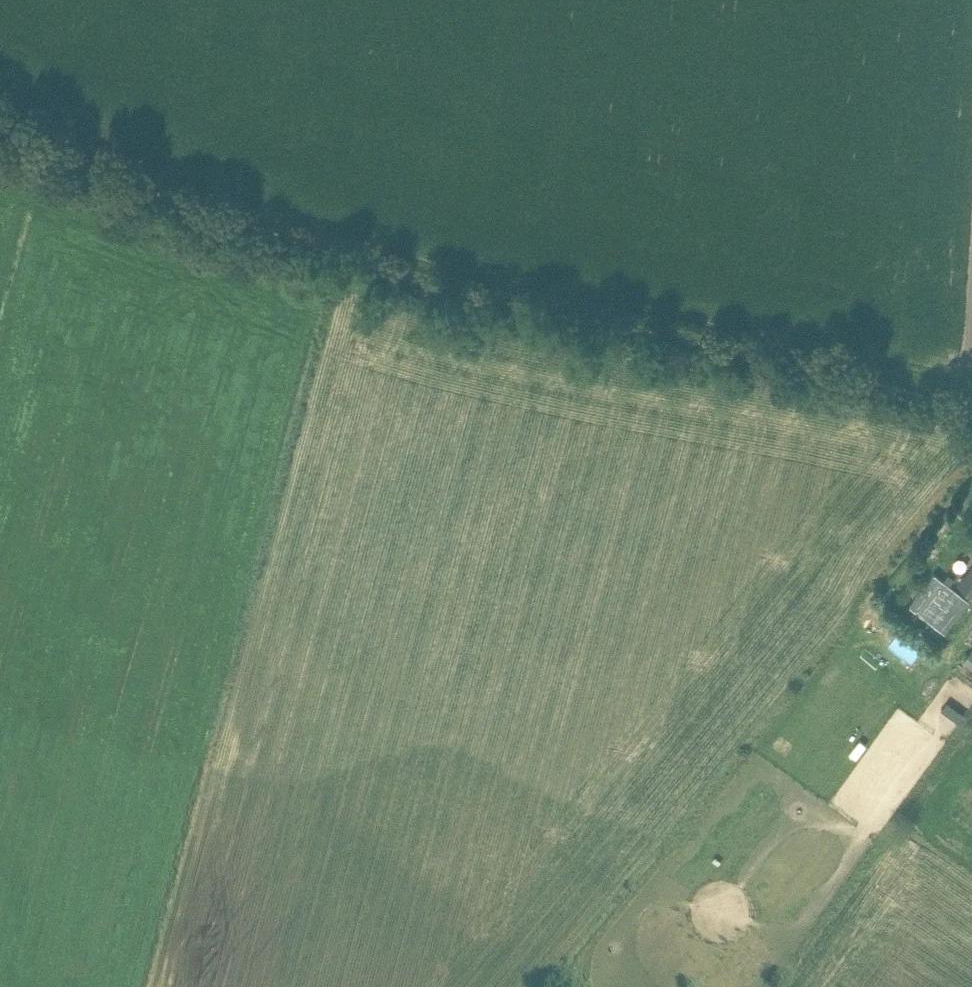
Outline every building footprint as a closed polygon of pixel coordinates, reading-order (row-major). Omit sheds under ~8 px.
[(958,584),(971,594),(971,566),(958,584)] [(963,657),(971,666),(971,648),(963,657)]
